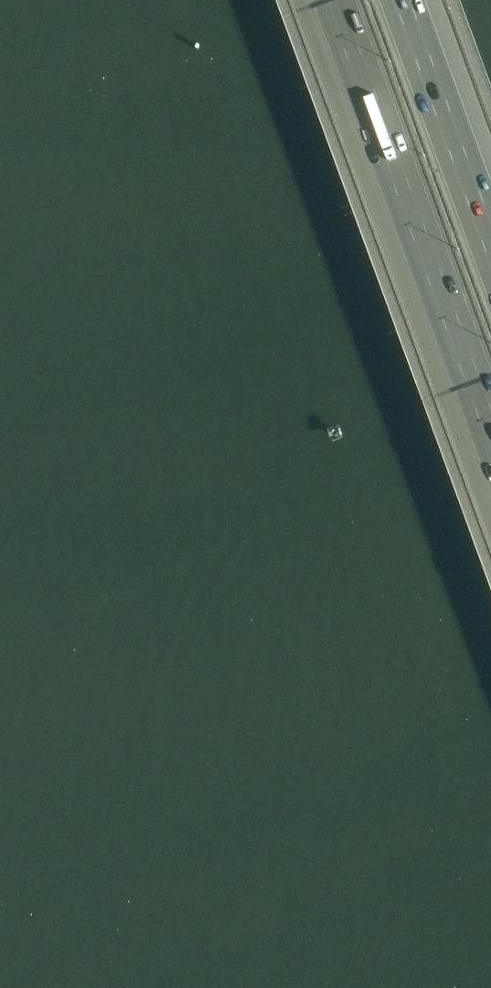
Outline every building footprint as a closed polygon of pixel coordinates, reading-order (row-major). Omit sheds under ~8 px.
[(335,9),(359,0),(324,0),(324,2),(329,7),(335,9)] [(475,392),(490,386),(490,364),(468,373),(464,378),(464,385),(469,390),(475,392)]
